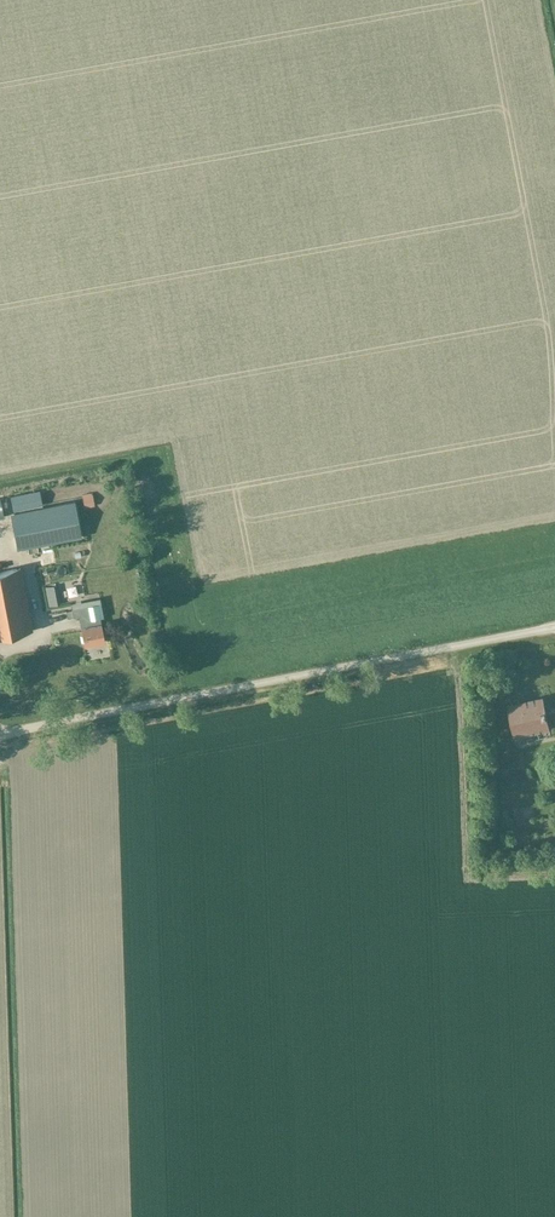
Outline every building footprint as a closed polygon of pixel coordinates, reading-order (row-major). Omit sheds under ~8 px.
[(39,490),(11,496),(14,511),(43,505),(39,490)] [(92,493),(82,494),(85,507),(94,506),(92,493)] [(21,548),(81,537),(74,501),(14,512),(21,548)] [(33,631),(21,568),(0,572),(0,637),(33,631)] [(104,642),(100,618),(104,617),(100,598),(70,604),(72,610),(66,611),(67,619),(78,616),(84,646),(104,642)] [(524,706),(511,709),(516,732),(529,730),(529,732),(547,728),(546,721),(545,718),(547,717),(546,710),(544,711),(541,700),(524,704),(523,704),(524,706)]
